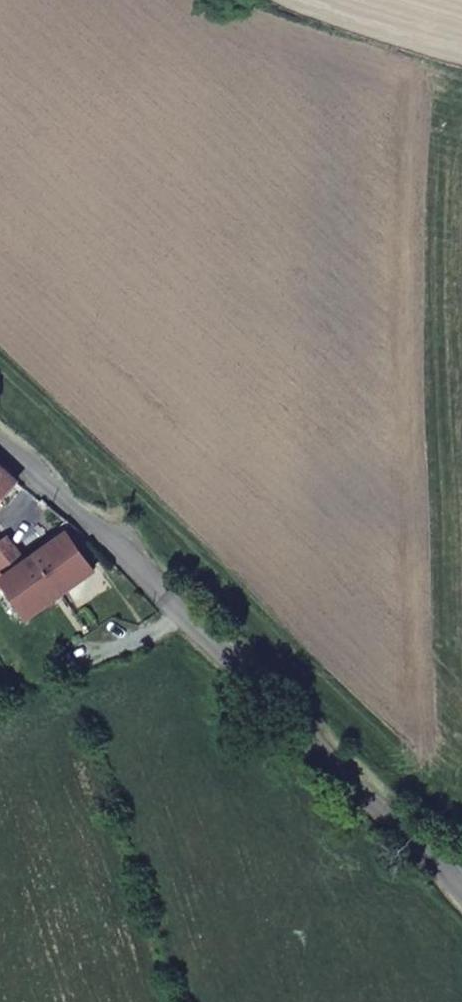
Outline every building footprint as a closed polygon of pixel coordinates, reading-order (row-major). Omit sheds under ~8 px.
[(18,480),(0,464),(0,501),(18,480)] [(49,504),(41,498),(37,504),(43,510),(49,504)] [(94,569),(70,532),(29,561),(5,578),(29,614),(94,569)] [(5,578),(29,561),(11,535),(0,540),(0,582),(5,578)]
